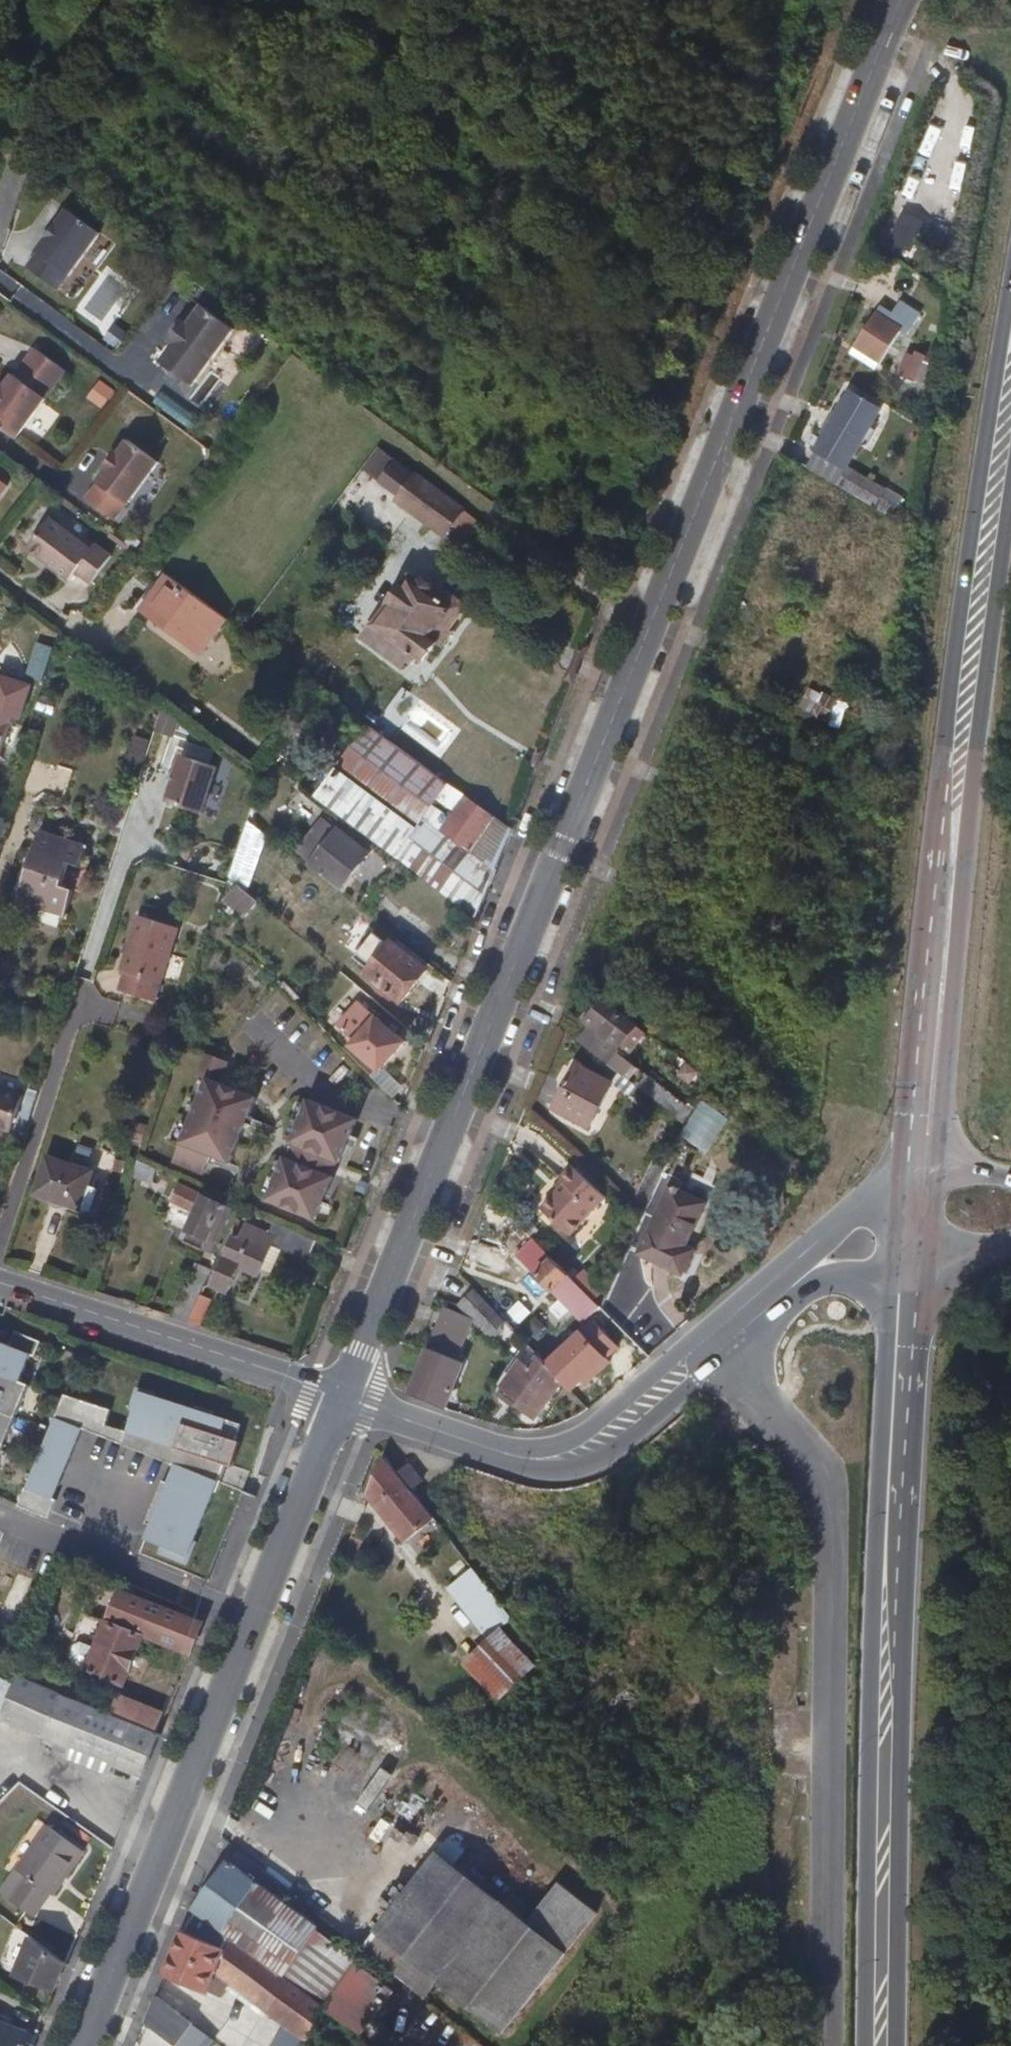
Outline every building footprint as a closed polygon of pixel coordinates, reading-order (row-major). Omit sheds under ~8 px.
[(63,295),(104,237),(68,211),(27,269),(63,295)] [(910,254),(923,223),(905,215),(892,246),(910,254)] [(252,345),(203,309),(189,327),(185,324),(170,343),(175,346),(161,365),(193,388),(206,370),(224,383),(252,345)] [(904,325),(880,309),(876,315),(900,331),(904,325)] [(880,363),(900,331),(876,315),(856,347),(880,363)] [(875,370),(880,363),(856,347),(852,354),(875,370)] [(34,351),(14,378),(13,377),(4,389),(2,387),(0,390),(0,429),(16,441),(65,374),(34,351)] [(915,382),(925,358),(917,355),(915,359),(908,356),(899,376),(915,382)] [(103,411),(116,393),(102,383),(89,400),(103,411)] [(854,457),(880,412),(850,394),(823,441),(854,457)] [(854,457),(823,441),(818,450),(848,468),(854,457)] [(159,465),(129,443),(119,456),(117,455),(105,471),(107,472),(98,486),(86,502),(115,523),(127,507),(128,508),(159,465)] [(357,478),(450,538),(454,530),(471,541),(484,520),(375,450),(357,478)] [(91,551),(48,520),(31,542),(74,574),(75,572),(91,584),(111,557),(95,546),(91,551)] [(68,582),(74,574),(31,542),(25,550),(68,582)] [(202,654),(226,620),(169,578),(143,611),(202,654)] [(424,579),(421,579),(417,579),(415,580),(414,582),(410,579),(364,641),(402,669),(411,656),(421,663),(438,642),(432,638),(452,611),(435,599),(435,594),(435,590),(434,587),(433,584),(432,583),(429,581),(424,579)] [(440,645),(466,609),(432,583),(433,584),(434,587),(435,590),(435,594),(435,599),(452,611),(432,638),(438,642),(440,645)] [(34,644),(23,682),(33,685),(42,688),(53,649),(34,644)] [(33,685),(23,682),(0,674),(0,754),(1,755),(10,728),(23,718),(33,685)] [(797,718),(839,731),(848,703),(806,690),(797,718)] [(370,726),(336,769),(417,830),(425,819),(433,807),(449,784),(370,726)] [(134,737),(123,765),(140,771),(151,743),(134,737)] [(214,767),(180,755),(165,802),(199,813),(214,767)] [(397,858),(417,830),(336,769),(316,795),(397,858)] [(449,784),(433,807),(442,813),(457,790),(449,784)] [(425,819),(417,830),(397,858),(475,920),(513,830),(511,829),(466,797),(442,831),(425,819)] [(367,854),(323,819),(298,853),(342,887),(367,854)] [(256,827),(248,820),(229,878),(237,884),(256,827)] [(87,848),(39,832),(17,900),(65,915),(74,890),(62,886),(69,864),(80,868),(87,848)] [(257,903),(238,888),(227,901),(246,917),(257,903)] [(154,1005),(178,932),(138,919),(120,974),(124,975),(119,994),(154,1005)] [(426,972),(392,945),(367,976),(400,1003),(426,972)] [(607,1063),(636,1027),(605,1003),(593,1018),(587,1025),(593,1029),(581,1043),(607,1063)] [(395,1035),(386,1026),(362,1004),(340,1028),(358,1043),(354,1048),(380,1071),(405,1044),(395,1035)] [(587,1025),(593,1018),(589,1014),(583,1022),(587,1025)] [(399,1030),(390,1022),(386,1026),(395,1035),(399,1030)] [(230,1064),(218,1059),(208,1055),(198,1077),(208,1081),(175,1164),(204,1177),(210,1163),(208,1162),(210,1157),(231,1165),(258,1100),(221,1086),(230,1064)] [(693,1084),(700,1074),(680,1058),(672,1068),(693,1084)] [(624,1064),(613,1090),(632,1098),(642,1072),(624,1064)] [(590,1127),(612,1084),(577,1065),(555,1108),(590,1127)] [(13,1097),(0,1093),(0,1134),(13,1097)] [(359,1122),(309,1101),(291,1145),(294,1146),(288,1160),(286,1159),(268,1202),(317,1223),(335,1179),(333,1178),(339,1164),(341,1165),(359,1122)] [(94,1176),(51,1163),(40,1199),(82,1212),(89,1192),(94,1176)] [(153,1187),(159,1172),(141,1165),(135,1180),(153,1187)] [(568,1235),(604,1197),(572,1166),(559,1179),(563,1184),(540,1208),(568,1235)] [(223,1206),(179,1186),(172,1202),(196,1212),(188,1232),(188,1235),(183,1246),(202,1254),(212,1230),(219,1233),(223,1224),(216,1221),(223,1206)] [(684,1277),(721,1201),(692,1187),(686,1198),(683,1195),(683,1193),(678,1190),(677,1192),(672,1190),(642,1257),(684,1277)] [(98,1195),(89,1192),(82,1212),(92,1215),(98,1195)] [(306,1260),(314,1240),(275,1223),(270,1235),(245,1225),(238,1241),(233,1238),(212,1287),(227,1294),(239,1265),(258,1273),(271,1244),(306,1260)] [(555,1293),(570,1277),(554,1260),(538,1276),(555,1293)] [(208,1279),(195,1273),(174,1319),(189,1323),(208,1279)] [(602,1309),(570,1277),(555,1293),(586,1325),(602,1309)] [(490,1341),(508,1324),(476,1290),(459,1306),(490,1341)] [(191,1323),(201,1328),(214,1302),(203,1297),(191,1323)] [(614,1321),(602,1309),(586,1325),(599,1338),(614,1321)] [(428,1350),(448,1359),(452,1348),(458,1350),(468,1323),(443,1313),(428,1350)] [(18,1418),(31,1387),(21,1383),(32,1358),(35,1359),(42,1344),(17,1334),(11,1348),(0,1343),(0,1411),(18,1418)] [(453,1380),(441,1375),(448,1359),(428,1350),(409,1394),(442,1408),(453,1380)] [(565,1385),(542,1360),(532,1373),(527,1378),(518,1371),(504,1389),(509,1393),(521,1403),(518,1407),(535,1420),(565,1385)] [(532,1373),(523,1365),(518,1371),(527,1378),(532,1373)] [(182,1471),(175,1468),(170,1479),(213,1497),(226,1468),(232,1469),(240,1444),(236,1443),(241,1427),(212,1417),(214,1415),(195,1408),(194,1412),(155,1399),(156,1396),(138,1390),(131,1411),(134,1413),(126,1435),(188,1455),(182,1471)] [(114,1406),(69,1392),(52,1432),(78,1443),(84,1431),(76,1427),(79,1420),(106,1429),(114,1406)] [(521,1403),(509,1393),(505,1397),(518,1407),(521,1403)] [(0,1411),(0,1452),(3,1453),(18,1418),(0,1411)] [(106,1429),(79,1420),(76,1427),(84,1431),(175,1468),(182,1471),(188,1455),(126,1435),(106,1429)] [(78,1443),(52,1432),(28,1490),(27,1490),(19,1508),(50,1521),(57,1502),(54,1501),(78,1443)] [(405,1543),(433,1522),(385,1459),(369,1496),(405,1543)] [(213,1497),(170,1479),(168,1485),(164,1483),(146,1526),(150,1528),(144,1541),(162,1549),(159,1555),(188,1567),(198,1545),(194,1543),(213,1497)] [(355,1559),(362,1541),(352,1536),(345,1554),(355,1559)] [(467,1600),(483,1585),(471,1571),(454,1584),(467,1600)] [(496,1601),(483,1585),(467,1600),(480,1615),(483,1612),(496,1601)] [(96,1651),(87,1673),(123,1688),(143,1634),(191,1654),(202,1626),(190,1621),(119,1592),(96,1651)] [(500,1633),(501,1632),(502,1633),(514,1624),(496,1601),(483,1612),(500,1633)] [(535,1667),(502,1633),(501,1632),(500,1633),(474,1657),(463,1667),(499,1703),(535,1667)] [(74,1668),(87,1673),(96,1651),(81,1644),(75,1647),(70,1659),(74,1668)] [(0,1678),(0,1721),(18,1687),(0,1678)] [(0,1721),(0,1722),(47,1740),(63,1698),(22,1680),(18,1687),(0,1721)] [(154,1734),(161,1717),(114,1697),(107,1715),(154,1734)] [(63,1698),(47,1740),(57,1744),(71,1749),(67,1759),(108,1776),(113,1765),(141,1777),(158,1735),(154,1734),(107,1715),(76,1703),(63,1698)] [(51,1897),(82,1853),(46,1827),(15,1871),(24,1877),(8,1901),(32,1918),(49,1895),(51,1897)] [(358,1834),(351,1849),(372,1859),(379,1844),(358,1834)] [(507,1898),(499,1907),(435,1853),(371,1930),(433,1981),(498,2034),(561,1958),(519,1923),(526,1914),(507,1898)] [(317,1927),(231,1865),(197,1914),(282,1976),(317,1927)] [(229,1940),(196,1917),(185,1934),(223,1950),(229,1940)] [(433,1981),(371,1930),(356,1948),(419,1998),(433,1981)] [(208,1992),(216,1974),(225,1951),(223,1950),(185,1934),(182,1933),(165,1975),(208,1992)] [(55,1992),(66,1965),(31,1939),(19,1968),(38,1976),(35,1983),(55,1992)] [(229,1940),(223,1950),(225,1951),(216,1974),(308,2044),(323,2009),(290,1985),(229,1940)] [(172,2045),(188,2023),(156,2000),(145,2026),(172,2045)] [(29,2035),(2,2024),(0,2028),(0,2045),(28,2045),(25,2045),(29,2035)] [(328,2037),(322,2045),(341,2045),(328,2037)]
